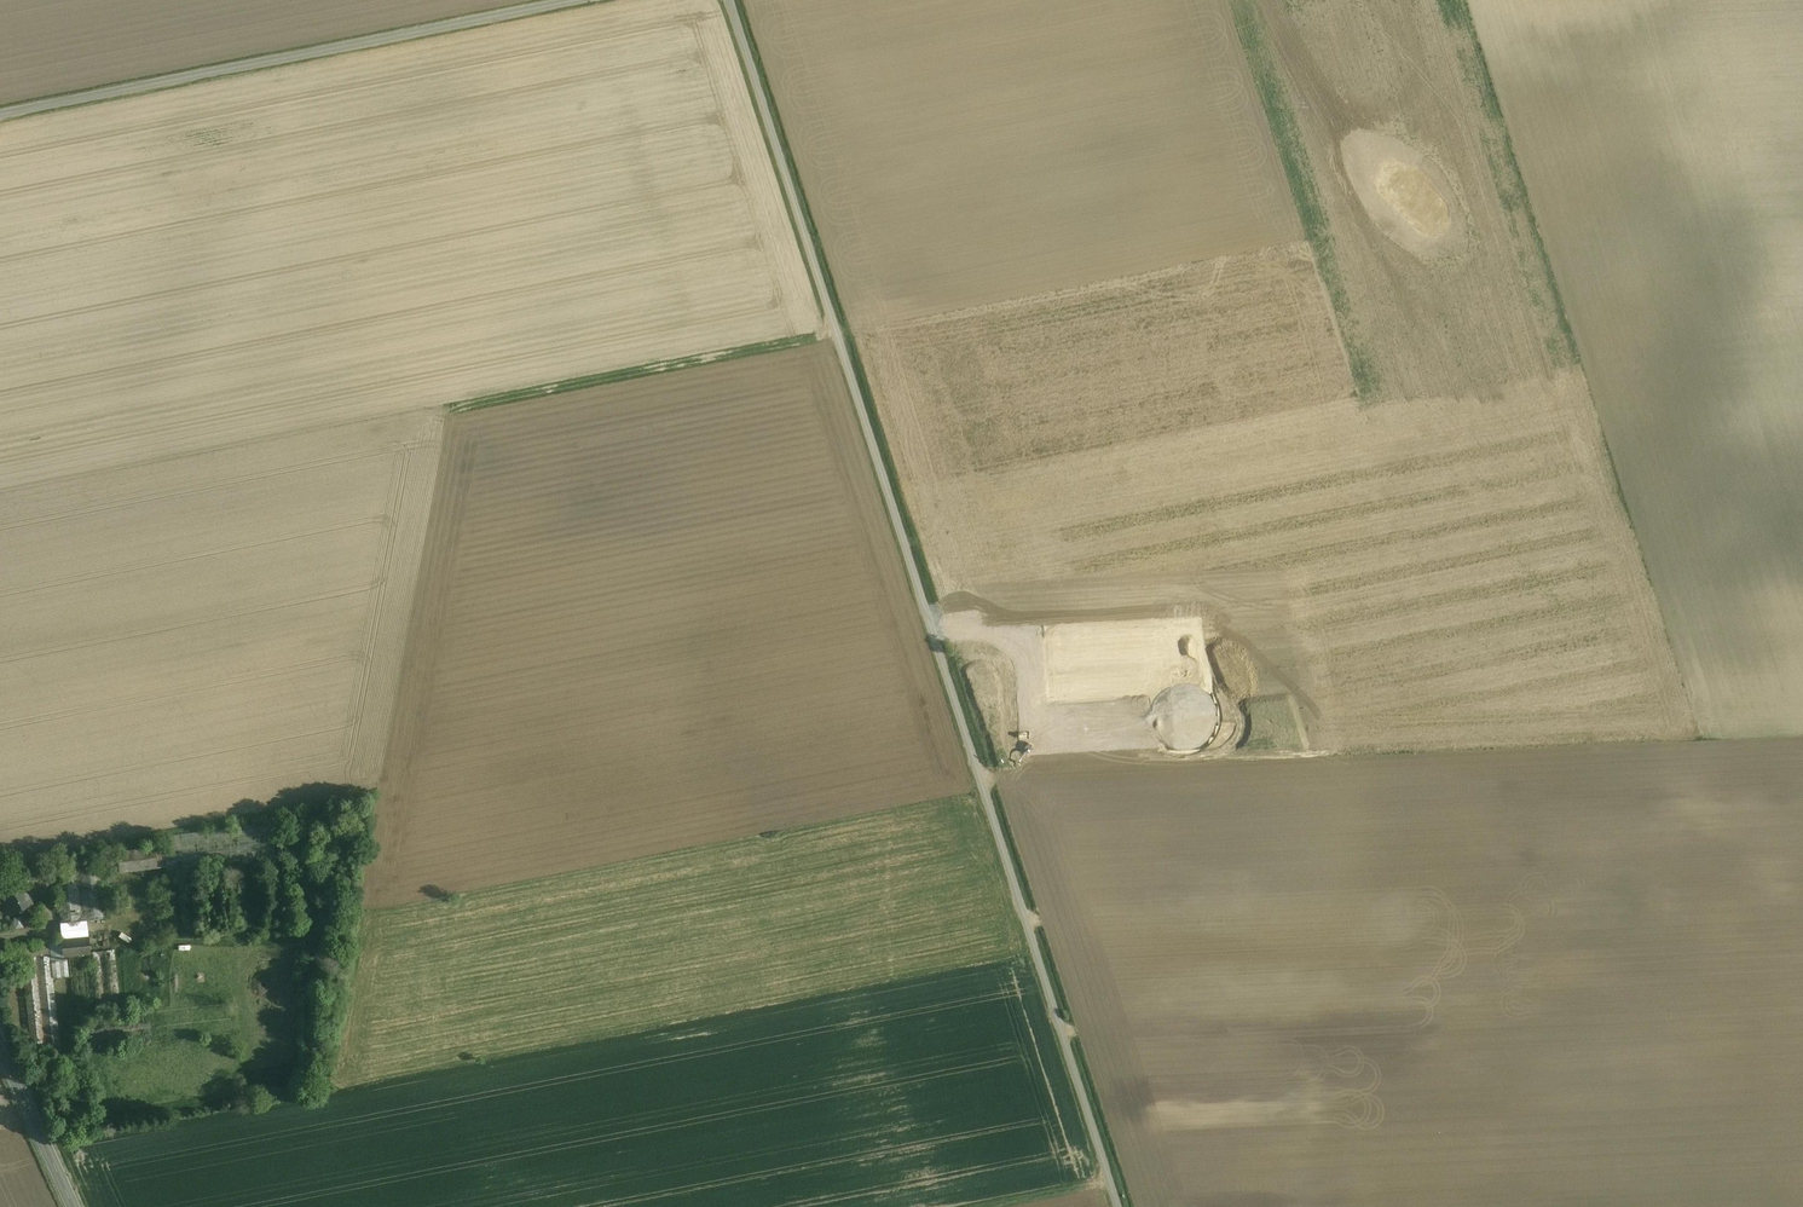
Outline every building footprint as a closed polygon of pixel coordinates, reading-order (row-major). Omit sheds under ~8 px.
[(99,861),(55,865),(62,940),(50,942),(49,940),(32,941),(32,943),(17,944),(17,947),(8,948),(9,960),(22,959),(32,1053),(61,1051),(52,970),(67,969),(67,960),(66,960),(66,957),(63,958),(63,955),(69,955),(75,1014),(120,1010),(115,949),(91,952),(87,920),(105,919),(99,861)] [(33,904),(21,881),(2,891),(8,905),(5,907),(8,914),(33,904)]
